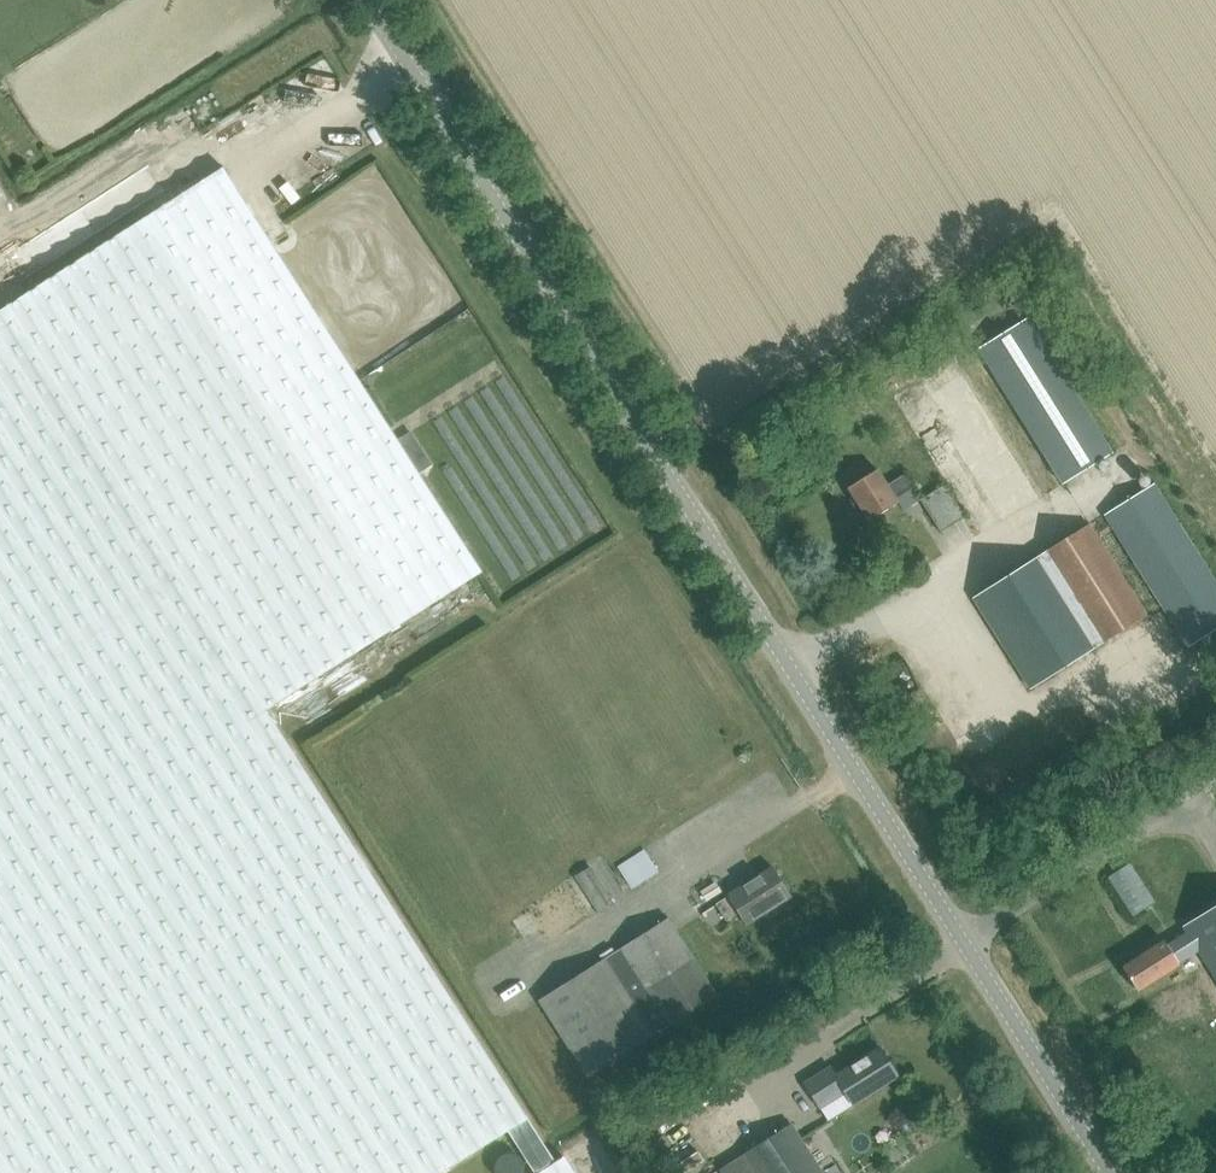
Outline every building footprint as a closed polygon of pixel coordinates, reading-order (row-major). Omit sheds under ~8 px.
[(508,1134),(525,1160),(545,1147),(544,1145),(541,1141),(439,981),(266,710),(482,572),(223,168),(159,210),(58,273),(14,302),(0,310),(0,1172),(447,1172),(508,1134)] [(14,302),(28,292),(2,252),(14,244),(0,222),(0,310),(14,302)] [(1037,320),(987,349),(1064,483),(1114,454),(1037,320)] [(895,499),(912,488),(904,475),(887,486),(877,469),(847,488),(868,521),(898,503),(895,499)] [(1215,628),(1215,581),(1153,484),(1103,516),(1186,647),(1215,628)] [(944,485),(920,500),(940,533),(965,517),(944,485)] [(1145,615),(1088,525),(974,598),(1030,688),(1145,615)] [(629,887),(658,871),(644,847),(616,862),(629,887)] [(1133,916),(1154,903),(1129,863),(1108,876),(1133,916)] [(547,944),(585,920),(614,902),(591,866),(562,885),(564,888),(526,911),(536,928),(547,944)] [(745,925),(790,896),(773,867),(727,896),(728,897),(716,905),(725,921),(737,913),(745,925)] [(1166,945),(1178,964),(1198,951),(1215,979),(1215,906),(1183,927),(1186,932),(1166,945)] [(644,988),(692,958),(667,919),(620,948),(644,988)] [(1178,964),(1166,945),(1164,941),(1122,967),(1136,991),(1179,965),(1178,964)] [(716,996),(692,958),(644,988),(620,948),(538,1000),(587,1078),(716,996)] [(773,1036),(783,1029),(779,1023),(769,1029),(773,1036)] [(852,1106),(898,1076),(880,1048),(821,1085),(816,1077),(804,1085),(820,1109),(844,1094),(852,1106)] [(756,1172),(822,1172),(792,1125),(744,1155),(756,1172)] [(563,1157),(555,1162),(550,1155),(545,1147),(525,1160),(533,1172),(573,1172),(563,1157)] [(744,1155),(744,1154),(719,1171),(720,1172),(756,1172),(744,1155)]
